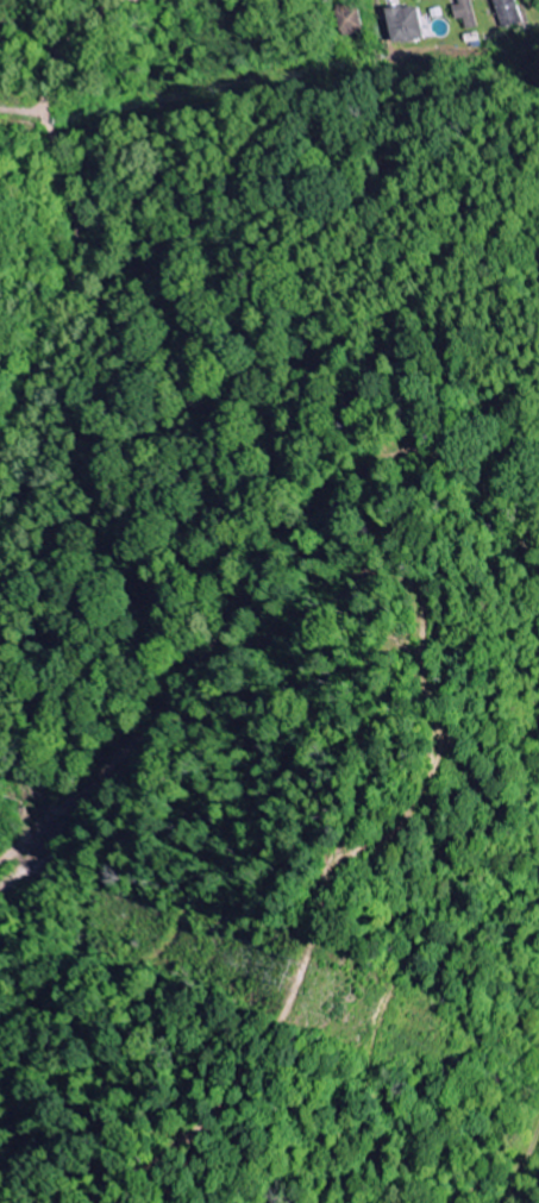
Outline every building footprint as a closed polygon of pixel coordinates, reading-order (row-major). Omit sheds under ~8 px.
[(447,20),(456,19),(457,29),(468,28),(466,0),(451,0),(452,5),(446,6),(447,20)] [(495,33),(517,27),(510,0),(487,0),(495,33)] [(410,6),(378,11),(382,45),(415,41),(410,6)]
